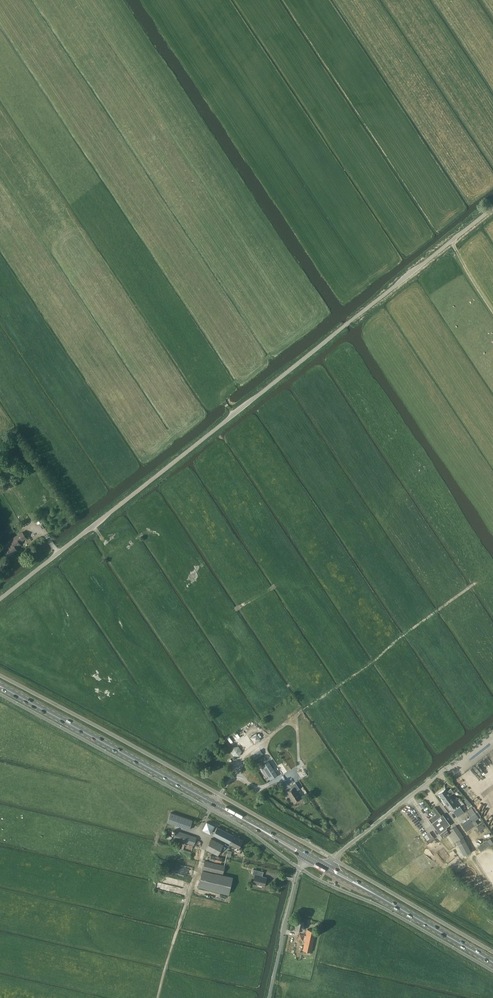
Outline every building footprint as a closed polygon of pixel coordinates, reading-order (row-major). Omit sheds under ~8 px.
[(12,470),(7,474),(10,479),(15,476),(12,470)] [(7,556),(17,550),(15,547),(20,544),(19,542),(26,538),(22,532),(15,537),(16,538),(11,542),(12,543),(3,549),(7,556)] [(257,732),(251,736),(255,742),(261,738),(257,732)] [(239,744),(231,749),(235,756),(243,752),(239,744)] [(255,760),(264,753),(259,747),(251,754),(255,760)] [(269,780),(277,775),(268,761),(260,766),(269,780)] [(293,802),(300,798),(296,791),(299,789),(295,783),(290,786),(291,788),(286,792),(293,802)] [(443,801),(450,796),(450,795),(453,793),(451,789),(447,792),(445,789),(438,794),(443,801)] [(450,796),(443,801),(450,810),(457,805),(450,796)] [(453,811),(457,817),(464,812),(459,806),(453,811)] [(442,837),(449,833),(446,829),(447,828),(446,827),(450,824),(443,814),(441,816),(435,807),(432,809),(436,815),(431,818),(434,822),(432,823),(442,837)] [(471,807),(466,810),(470,816),(468,817),(472,822),(478,817),(471,807)] [(192,820),(179,816),(170,813),(167,822),(189,829),(192,820)] [(466,831),(474,825),(469,818),(461,824),(466,831)] [(210,834),(212,830),(214,826),(207,822),(202,830),(210,834)] [(458,841),(463,837),(456,826),(450,830),(458,841)] [(233,836),(217,827),(213,835),(238,848),(242,840),(236,837),(236,836),(234,835),(233,836)] [(193,845),(196,837),(176,830),(173,838),(193,845)] [(218,855),(223,845),(211,838),(205,849),(218,855)] [(456,842),(458,845),(464,855),(471,852),(464,838),(456,842)] [(222,874),(225,865),(205,861),(203,869),(222,874)] [(264,886),(264,884),(265,881),(266,881),(266,879),(266,878),(266,877),(259,876),(260,871),(253,869),(252,874),(255,875),(253,883),(264,886)] [(229,893),(232,878),(203,870),(199,886),(229,893)] [(186,887),(157,882),(156,889),(185,894),(186,887)] [(302,930),(304,922),(297,921),(295,930),(297,930),(298,929),(302,930)] [(311,952),(315,931),(307,929),(303,950),(311,952)]
